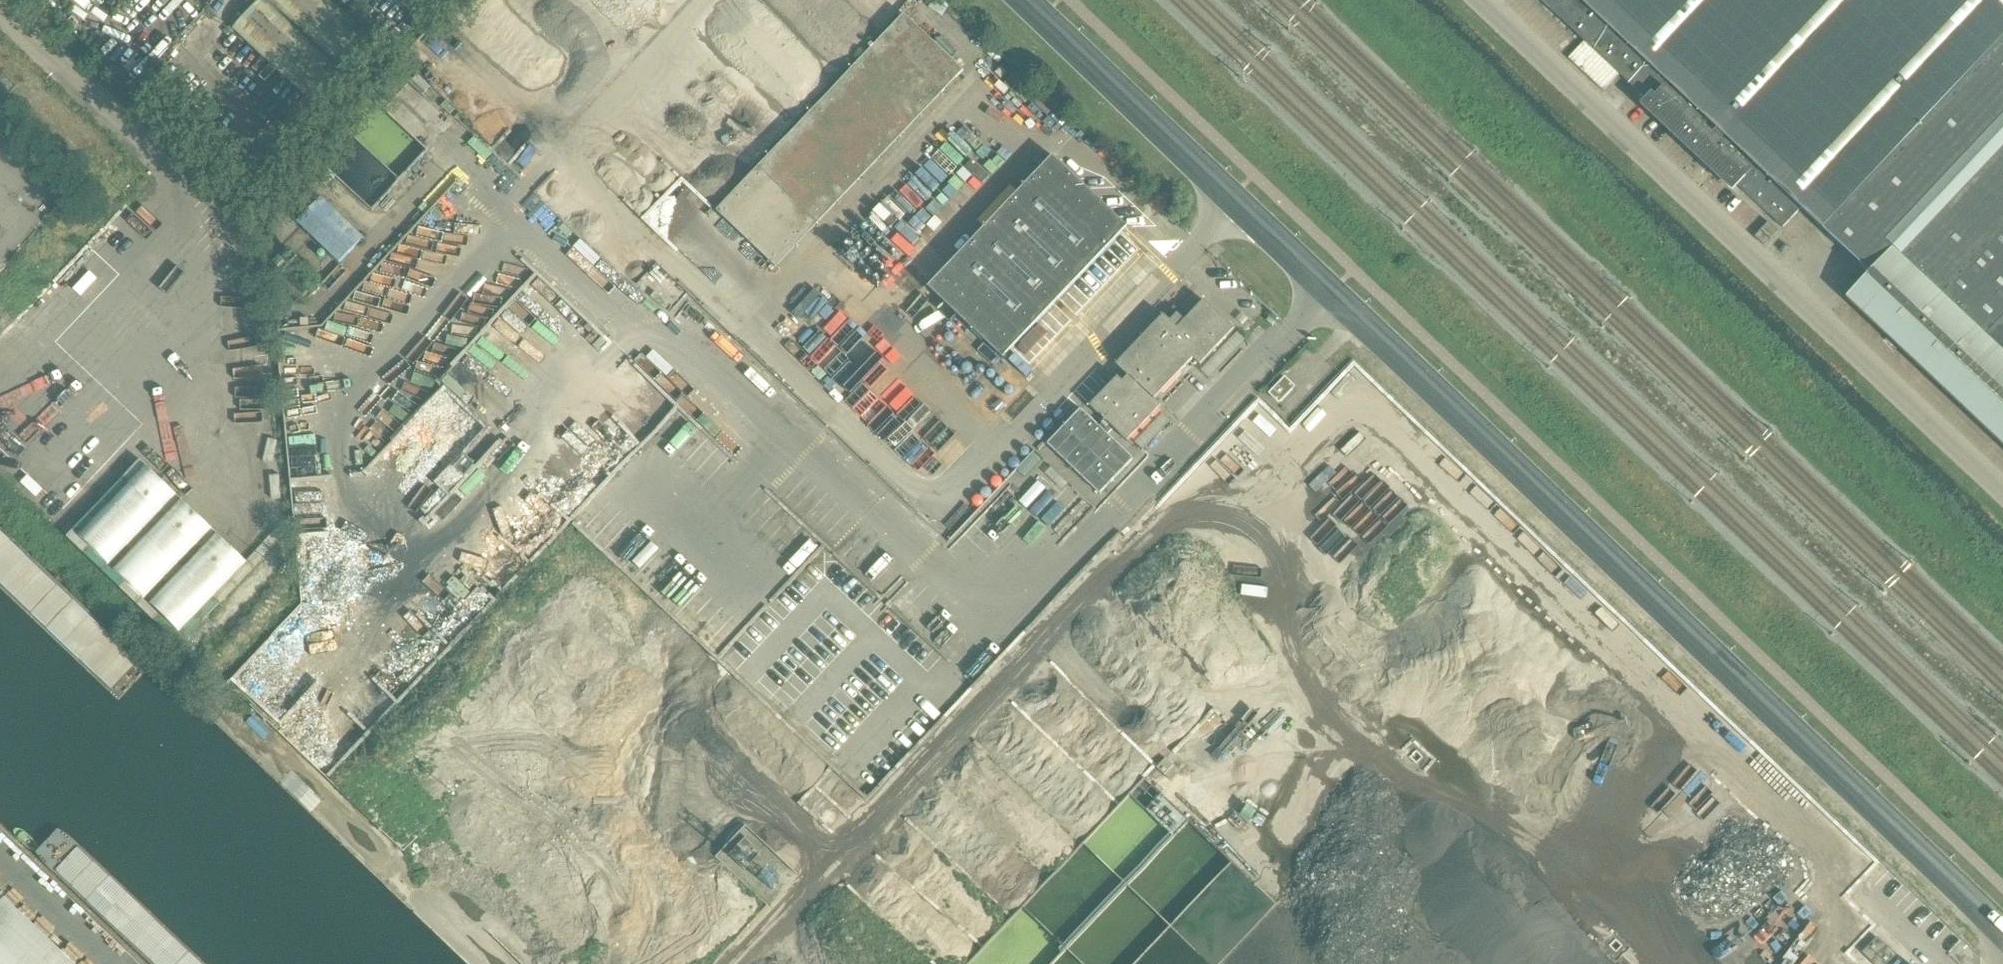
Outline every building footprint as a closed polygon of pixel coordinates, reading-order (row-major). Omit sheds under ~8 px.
[(233,29),(322,112),(381,49),(330,0),(260,0),(233,29)] [(1584,42),(1620,75),(1646,99),(1640,105),(1693,155),(1731,191),(1737,185),(1783,228),(1801,208),(1870,273),(1846,298),(2002,446),(2002,0),(1540,0),(1584,42)] [(904,15),(758,168),(717,211),(777,268),(964,71),(904,15)] [(1569,58),(1604,91),(1620,75),(1584,42),(1569,58)] [(1034,94),(1013,74),(1004,84),(1025,103),(1034,94)] [(928,287),(930,289),(1003,358),(1127,227),(1091,193),(1099,184),(1076,161),(1067,170),(1053,157),(928,287)] [(297,223),(339,263),(364,238),(322,197),(297,223)] [(1755,237),(1764,246),(1778,231),(1768,222),(1755,237)] [(1116,365),(1128,376),(1123,382),(1118,377),(1090,406),(1127,442),(1161,406),(1154,400),(1193,359),(1200,365),(1234,330),(1204,301),(1185,321),(1177,314),(1170,321),(1164,315),(1116,365)] [(1269,394),(1276,400),(1292,384),(1285,377),(1269,394)] [(1047,444),(1100,494),(1133,460),(1081,410),(1047,444)] [(729,855),(745,870),(761,853),(745,837),(729,855)] [(65,956),(2,897),(0,899),(0,963),(73,963),(65,956)] [(1865,956),(1874,963),(1887,963),(1895,955),(1877,937),(1862,953),(1865,956)]
